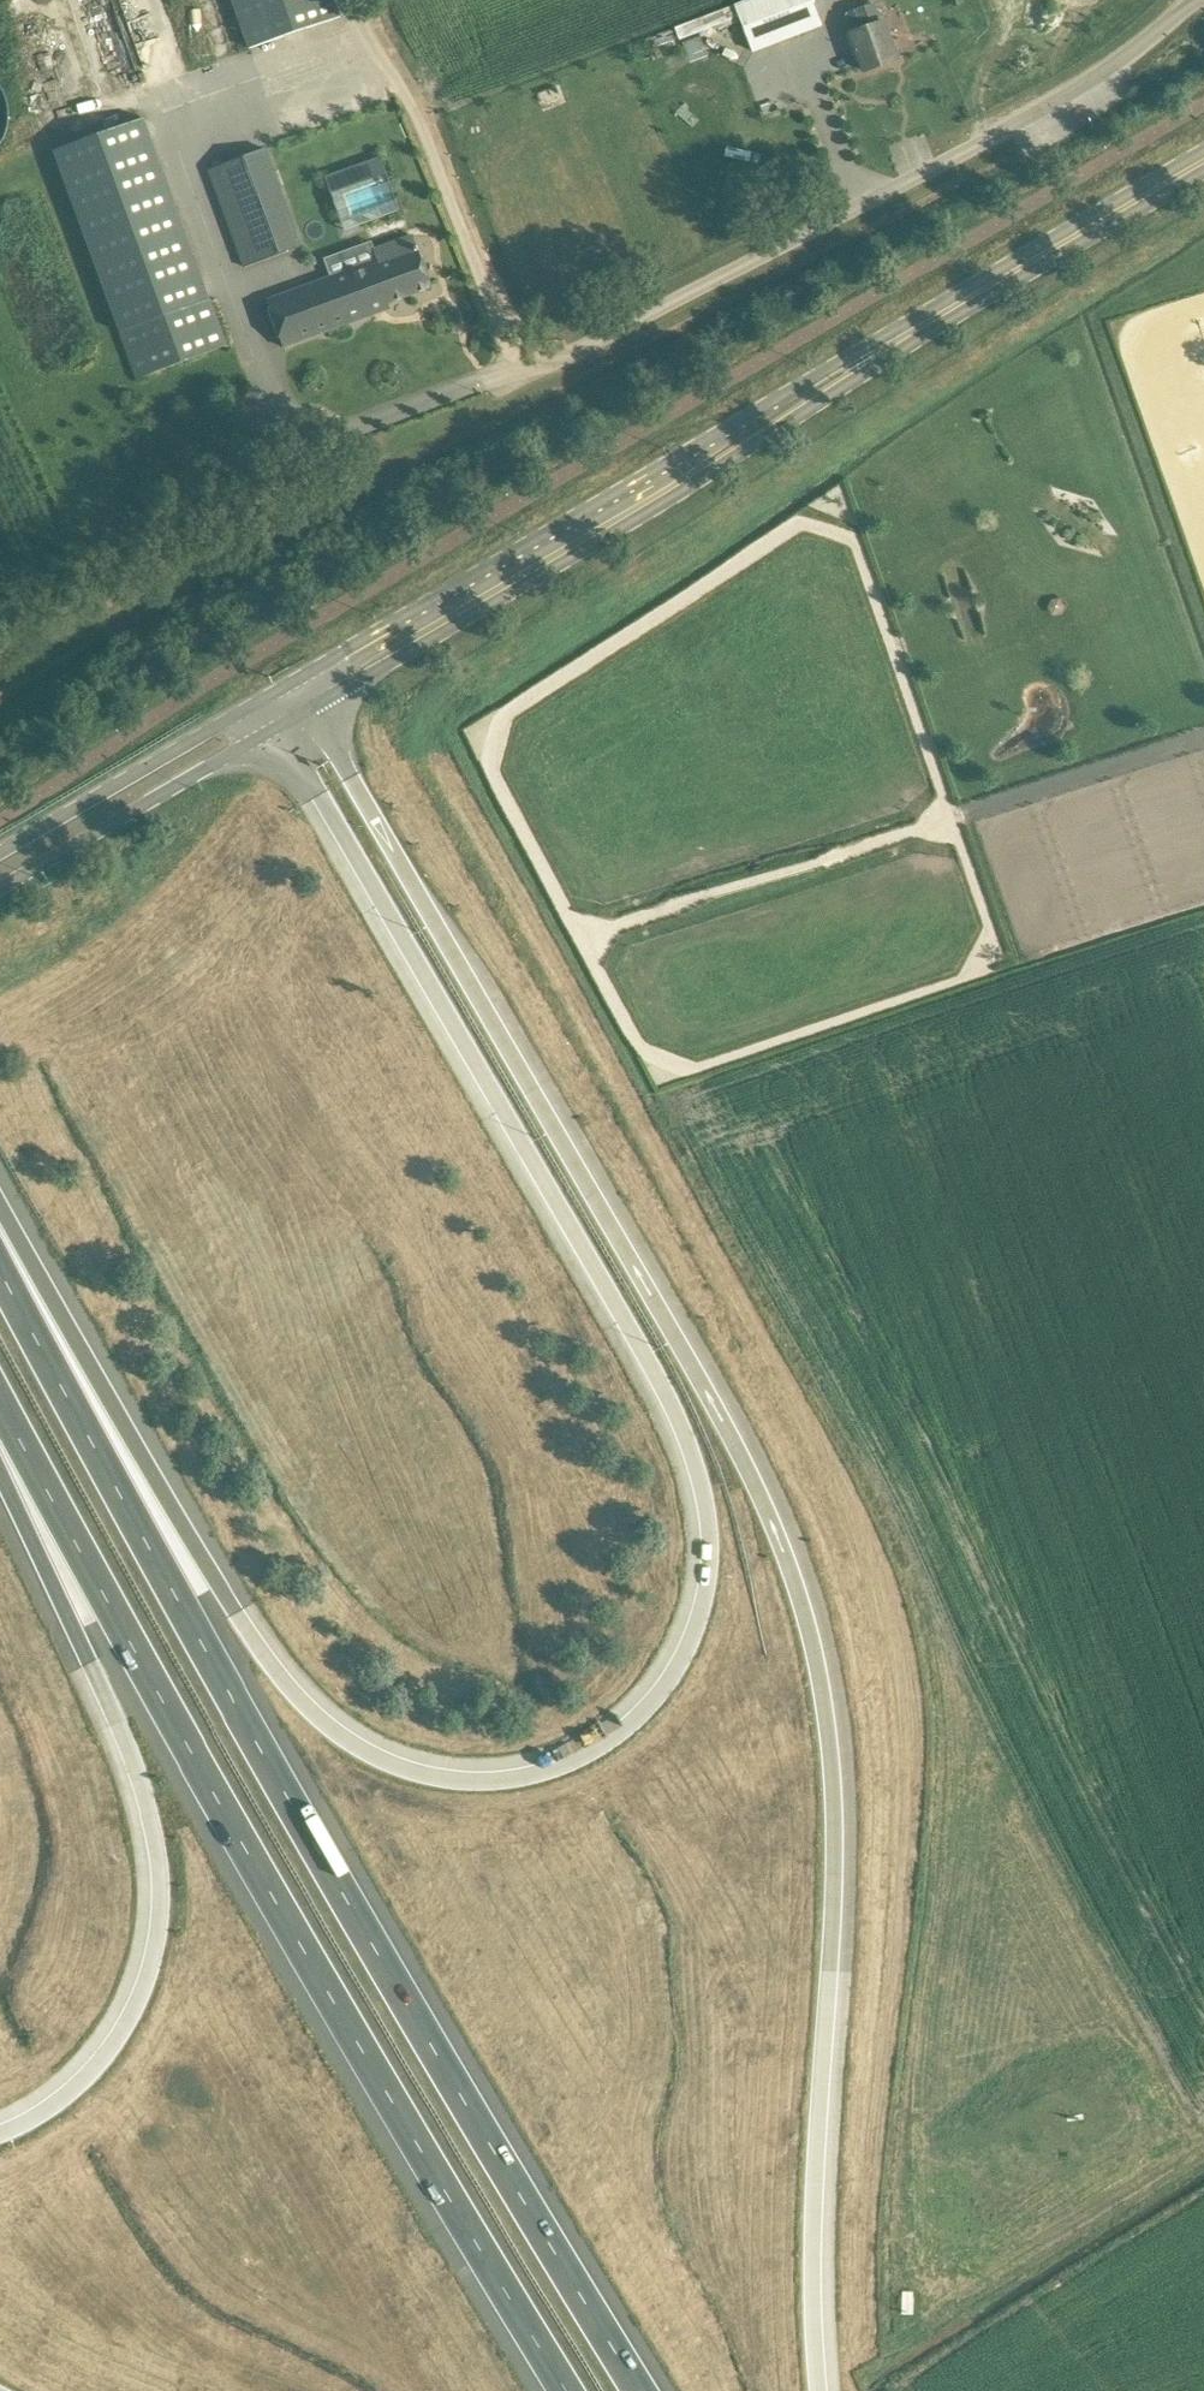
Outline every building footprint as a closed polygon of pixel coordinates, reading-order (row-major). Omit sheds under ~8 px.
[(251,48),(341,16),(336,0),(234,0),(251,48)] [(735,4),(740,16),(754,53),(823,26),(813,0),(746,0),(735,4)] [(858,10),(846,15),(853,34),(858,48),(866,71),(899,59),(895,47),(891,36),(885,21),(882,23),(875,3),(858,10)] [(740,16),(735,4),(676,27),(681,40),(740,16)] [(701,36),(683,42),(690,60),(708,53),(701,36)] [(5,137),(10,122),(10,107),(5,91),(0,84),(0,145),(5,137)] [(126,342),(139,378),(227,345),(144,118),(56,150),(126,342)] [(210,168),(246,267),(302,246),(266,148),(210,168)] [(330,185),(345,229),(400,209),(382,159),(338,174),(341,182),(330,185)] [(379,260),(269,300),(284,346),(391,307),(390,302),(433,286),(415,235),(375,250),(379,260)]
